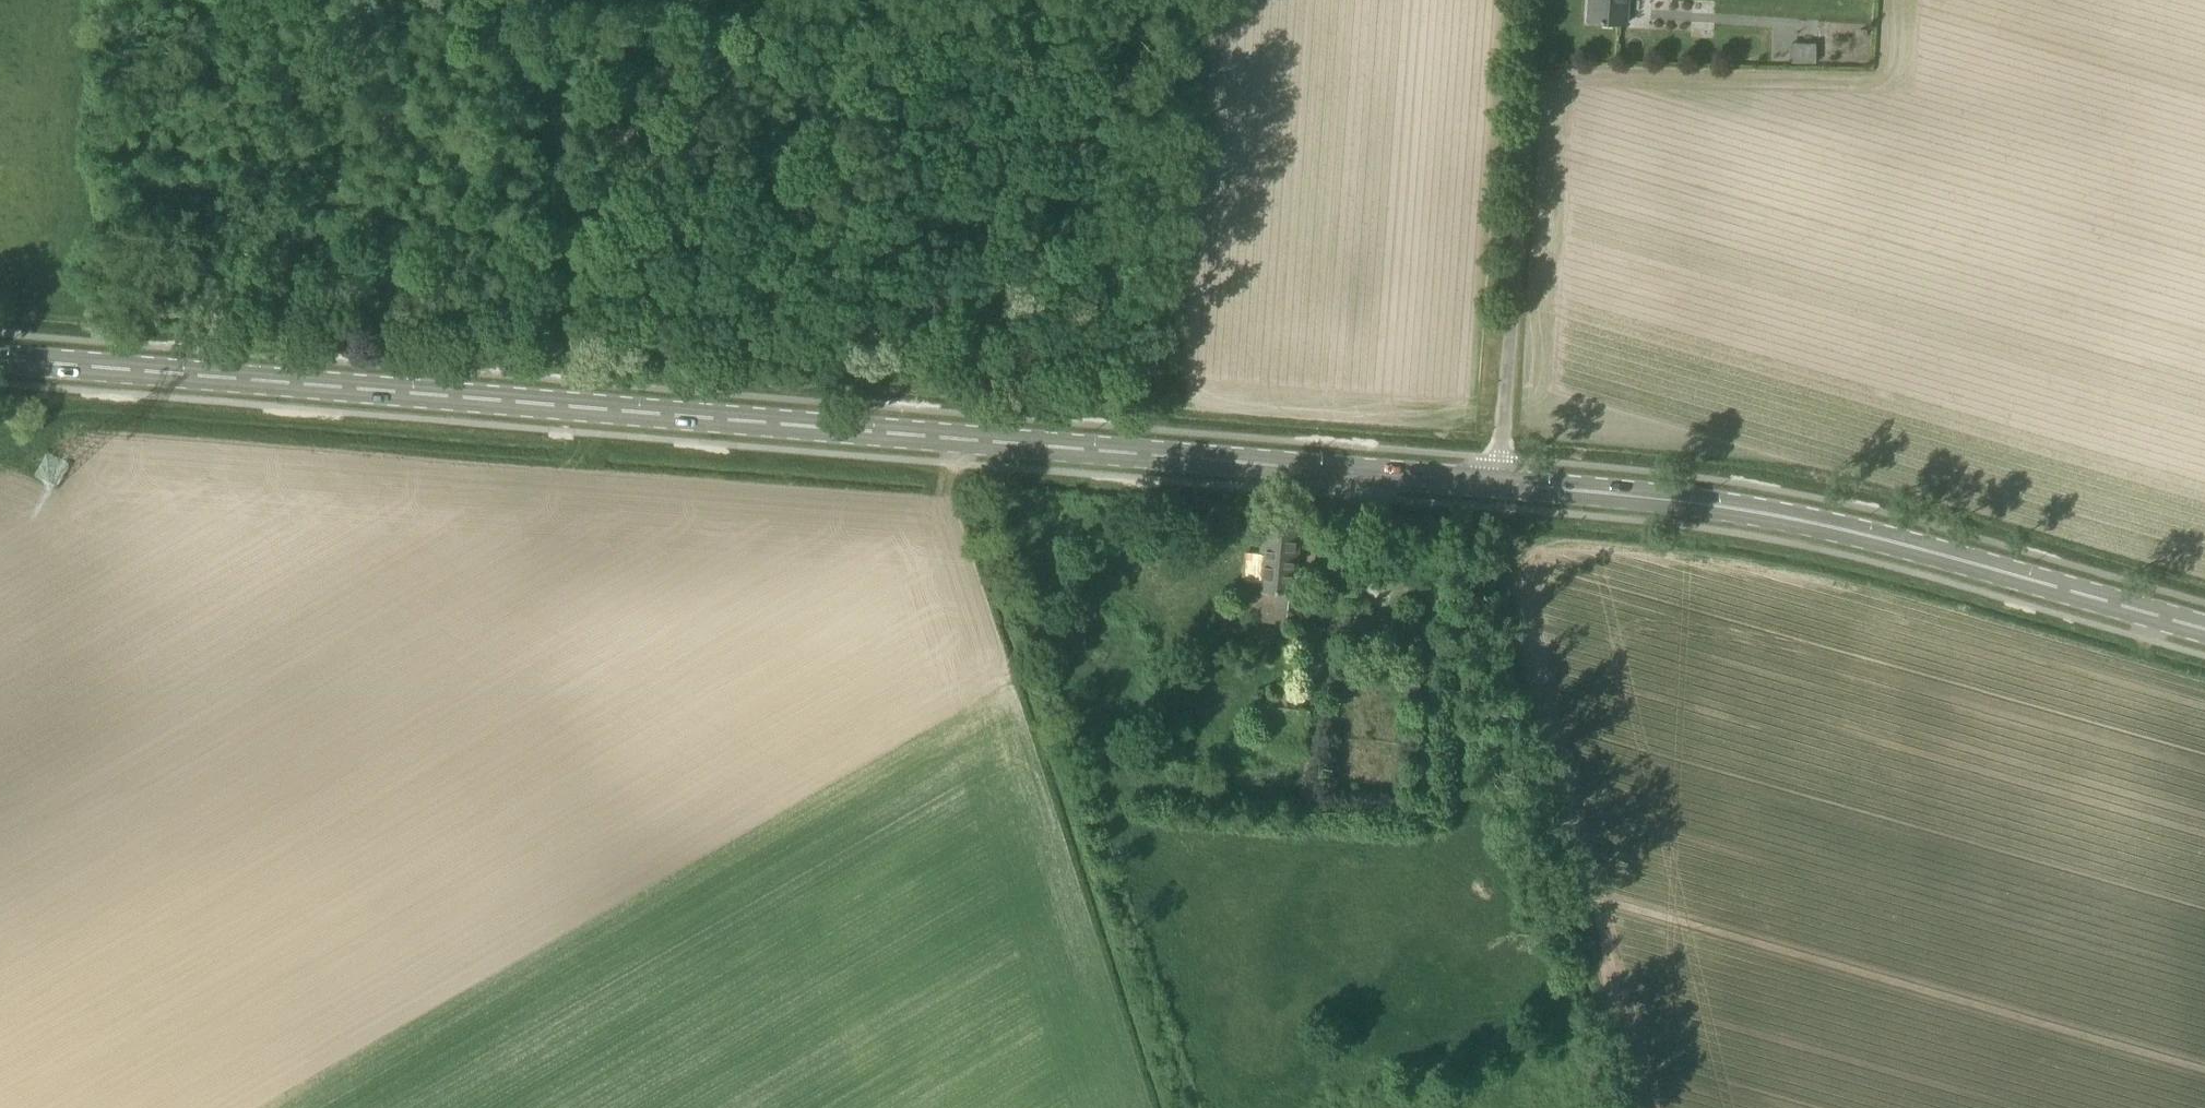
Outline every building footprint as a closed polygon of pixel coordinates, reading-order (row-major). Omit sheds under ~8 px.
[(1588,21),(1628,24),(1629,0),(1590,0),(1588,21)] [(1816,52),(1802,51),(1802,62),(1816,62),(1816,52)] [(1269,551),(1245,550),(1243,619),(1295,620),(1298,522),(1270,521),(1269,551)] [(1315,732),(1316,705),(1270,703),(1269,731),(1315,732)]
